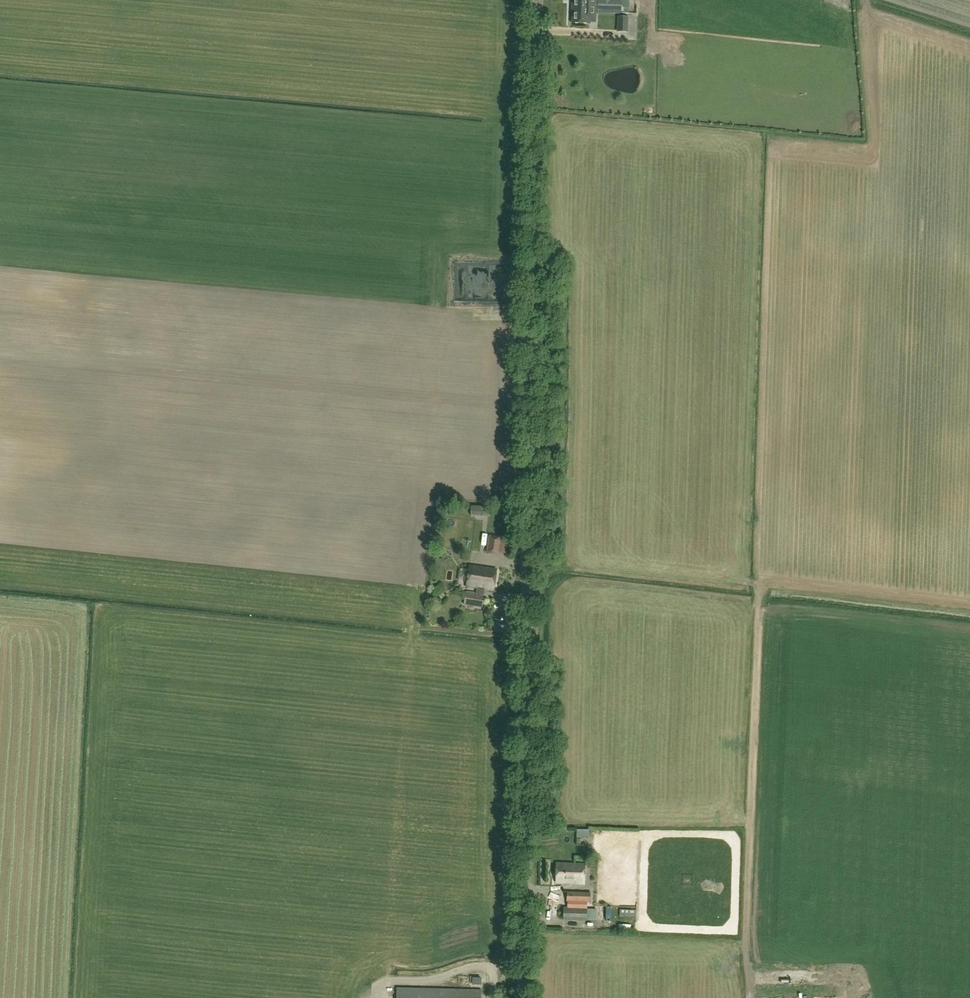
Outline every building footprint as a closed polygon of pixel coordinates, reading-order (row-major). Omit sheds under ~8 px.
[(572,13),(573,13),(573,24),(590,25),(590,17),(596,17),(596,9),(595,9),(595,2),(596,2),(596,0),(573,0),(572,13)] [(598,14),(621,14),(621,0),(598,0),(598,14)] [(628,26),(628,18),(618,18),(618,26),(628,26)] [(490,507),(472,506),(472,516),(489,517),(490,507)] [(502,538),(489,536),(487,554),(501,556),(501,554),(506,555),(509,535),(505,535),(504,540),(502,540),(502,538)] [(497,570),(470,566),(467,586),(477,588),(476,594),(466,593),(464,605),(482,607),(485,589),(494,591),(497,570)] [(556,883),(584,884),(585,865),(557,864),(556,883)] [(567,902),(569,902),(569,909),(564,909),(564,921),(587,921),(588,903),(590,903),(591,894),(567,893),(567,902)] [(625,894),(626,904),(635,903),(634,893),(625,894)] [(397,988),(397,997),(481,997),(481,990),(397,988)]
